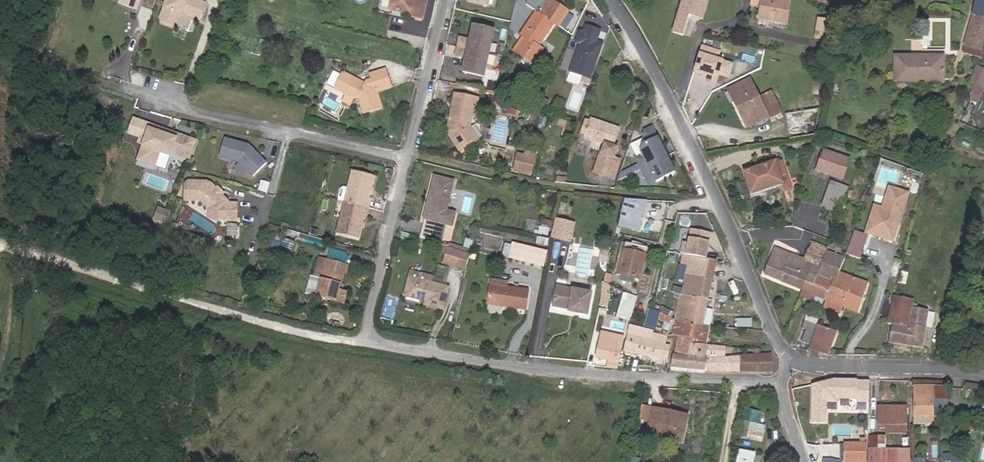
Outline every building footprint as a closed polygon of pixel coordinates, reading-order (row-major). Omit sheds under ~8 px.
[(140,0),(120,0),(119,3),(137,9),(140,0)] [(206,3),(199,0),(170,0),(170,1),(166,2),(160,18),(162,21),(173,26),(177,24),(180,15),(184,13),(200,19),(206,3)] [(425,1),(418,0),(392,0),(390,9),(410,13),(410,16),(421,19),(425,1)] [(555,24),(561,7),(550,0),(547,0),(539,12),(538,11),(521,35),(523,36),(526,38),(516,52),(533,64),(542,49),(539,47),(555,24)] [(547,0),(527,0),(527,3),(538,11),(539,12),(547,0)] [(707,0),(683,0),(673,31),(681,33),(688,13),(701,17),(707,0)] [(760,16),(788,21),(790,0),(789,0),(763,0),(762,5),(760,16)] [(844,1),(842,0),(830,0),(826,7),(836,14),(844,1)] [(964,54),(983,58),(983,0),(975,0),(964,54)] [(561,7),(555,24),(559,26),(568,12),(561,7)] [(821,37),(824,25),(813,23),(811,35),(821,37)] [(831,39),(831,37),(833,25),(824,23),(824,25),(821,37),(831,39)] [(466,57),(473,26),(470,40),(465,39),(461,56),(466,57)] [(484,76),(493,30),(473,26),(466,57),(463,72),(484,76)] [(601,33),(587,28),(584,35),(580,33),(577,43),(581,45),(571,73),(592,80),(602,52),(595,49),(601,33)] [(513,50),(516,52),(526,38),(523,36),(513,50)] [(461,56),(465,39),(459,38),(456,55),(461,56)] [(944,57),(896,56),(896,79),(943,79),(944,57)] [(983,86),(983,69),(978,66),(970,84),(982,90),(983,86)] [(357,82),(358,80),(344,73),(336,88),(346,94),(353,98),(360,96),(365,112),(382,108),(376,90),(391,86),(386,69),(371,74),(373,79),(368,81),(366,85),(361,82),(360,84),(357,82)] [(738,109),(743,119),(765,110),(768,117),(781,110),(772,93),(760,99),(748,75),(742,78),(744,82),(733,88),(743,106),(738,109)] [(505,98),(508,87),(498,85),(496,97),(505,98)] [(729,90),(738,109),(743,106),(733,88),(729,90)] [(353,98),(346,94),(342,100),(350,105),(353,98)] [(453,108),(474,112),(475,108),(478,109),(480,99),(459,95),(457,104),(454,104),(453,108)] [(567,99),(555,96),(554,103),(565,106),(567,99)] [(964,113),(971,116),(976,107),(969,104),(964,113)] [(448,131),(459,151),(478,141),(470,128),(474,112),(453,108),(452,114),(455,115),(453,123),(450,122),(448,131)] [(765,110),(743,119),(747,127),(768,117),(765,110)] [(541,129),(541,111),(531,111),(531,129),(541,129)] [(586,137),(600,142),(606,126),(591,121),(586,137)] [(189,158),(195,139),(150,123),(138,156),(151,160),(157,157),(159,151),(170,155),(171,151),(189,158)] [(606,126),(600,142),(605,144),(596,173),(610,178),(614,166),(618,168),(620,160),(612,158),(616,148),(612,146),(619,130),(606,126)] [(674,172),(651,126),(644,130),(642,135),(646,142),(642,144),(640,151),(642,155),(635,158),(638,163),(640,169),(649,185),(674,172)] [(250,144),(226,138),(220,157),(238,162),(252,177),(268,162),(250,144)] [(530,154),(519,152),(514,169),(531,173),(535,156),(530,154)] [(842,178),(848,160),(824,152),(818,169),(842,178)] [(619,173),(617,181),(640,169),(638,163),(619,173)] [(745,172),(752,195),(783,185),(776,163),(745,172)] [(353,173),(345,204),(369,209),(371,201),(368,201),(373,178),(353,173)] [(456,183),(436,177),(424,221),(437,224),(453,229),(457,214),(448,212),(456,183)] [(216,208),(218,211),(218,217),(220,219),(237,219),(238,202),(229,202),(229,200),(212,182),(208,180),(189,180),(186,183),(185,199),(202,199),(209,208),(216,208)] [(267,192),(269,184),(262,181),(259,190),(267,192)] [(822,205),(840,212),(848,188),(831,182),(822,205)] [(345,203),(348,190),(341,188),(338,201),(345,203)] [(909,193),(890,188),(884,209),(882,208),(878,221),(872,219),(868,233),(895,241),(909,193)] [(638,227),(645,200),(625,199),(619,222),(638,227)] [(369,209),(345,204),(337,233),(358,238),(364,217),(367,217),(369,209)] [(166,225),(171,211),(157,206),(153,221),(166,225)] [(878,221),(882,208),(876,207),(872,219),(878,221)] [(848,212),(843,210),(838,221),(844,223),(848,212)] [(437,224),(424,221),(419,239),(432,242),(436,227),(437,224)] [(576,227),(557,222),(552,240),(571,245),(576,227)] [(226,237),(237,237),(238,224),(226,224),(226,237)] [(441,245),(446,230),(436,227),(432,242),(441,245)] [(705,258),(709,232),(690,229),(689,237),(685,236),(682,253),(705,258)] [(863,249),(867,235),(855,231),(850,245),(863,249)] [(537,236),(536,244),(548,246),(549,238),(537,236)] [(504,256),(509,258),(512,245),(507,243),(504,256)] [(647,249),(627,243),(619,274),(640,279),(647,249)] [(512,245),(509,258),(533,264),(536,249),(512,244),(512,245)] [(766,274),(803,288),(808,274),(818,277),(826,255),(809,249),(806,259),(775,248),(766,274)] [(462,252),(449,249),(445,262),(458,266),(462,252)] [(541,265),(544,250),(536,249),(533,264),(541,265)] [(468,269),(471,255),(462,252),(458,266),(468,269)] [(606,265),(608,254),(601,253),(599,264),(606,265)] [(707,300),(715,260),(705,258),(682,253),(677,272),(685,274),(681,294),(707,300)] [(802,291),(816,296),(826,300),(833,282),(836,283),(840,272),(831,269),(835,258),(826,255),(818,277),(808,274),(803,288),(802,291)] [(899,283),(905,284),(911,258),(905,256),(899,283)] [(339,290),(341,284),(346,265),(318,258),(313,275),(321,278),(316,297),(343,305),(346,292),(342,291),(339,290)] [(840,272),(844,262),(835,258),(831,269),(840,272)] [(858,311),(868,283),(840,272),(836,283),(833,282),(826,300),(842,305),(858,311)] [(426,305),(444,309),(450,288),(410,278),(406,295),(427,301),(426,305)] [(605,280),(604,279),(603,297),(602,304),(609,305),(610,301),(611,284),(605,280)] [(492,285),(489,304),(526,310),(528,290),(492,285)] [(590,294),(556,287),(552,305),(568,309),(568,312),(585,315),(590,294)] [(802,291),(800,296),(814,301),(816,296),(802,291)] [(618,316),(626,318),(629,306),(633,307),(636,296),(623,293),(618,316)] [(681,294),(676,320),(702,326),(705,310),(707,300),(681,294)] [(912,300),(895,297),(890,322),(895,323),(891,341),(921,347),(924,328),(927,314),(928,311),(911,308),(912,300)] [(826,300),(824,307),(839,313),(842,305),(826,300)] [(712,312),(705,310),(702,326),(709,326),(712,312)] [(676,320),(661,312),(659,317),(675,325),(676,320)] [(927,314),(924,328),(932,330),(935,316),(927,314)] [(702,326),(676,320),(675,325),(674,335),(679,336),(676,355),(688,356),(691,343),(699,344),(702,326)] [(801,342),(809,345),(816,325),(808,322),(801,342)] [(818,325),(810,348),(828,355),(829,354),(837,332),(818,325)] [(648,354),(653,331),(631,326),(626,349),(648,354)] [(709,326),(702,326),(699,344),(706,345),(709,326)] [(657,332),(653,331),(648,354),(667,359),(670,346),(666,345),(668,337),(657,334),(657,332)] [(688,356),(676,355),(674,366),(705,370),(707,357),(709,345),(706,345),(699,344),(691,343),(688,356)] [(617,369),(617,368),(620,349),(613,348),(599,345),(596,358),(608,361),(607,368),(617,369)] [(772,355),(771,355),(766,355),(742,356),(741,371),(772,372),(772,355)] [(742,356),(707,357),(705,370),(741,371),(742,356)] [(830,380),(796,389),(803,411),(835,404),(833,393),(830,380)] [(833,380),(830,380),(833,393),(846,391),(845,380),(833,380)] [(860,391),(859,381),(845,380),(846,391),(860,391)] [(868,402),(869,381),(860,381),(860,402),(868,402)] [(934,409),(934,399),(934,387),(916,387),(917,418),(937,417),(938,417),(939,409),(934,409)] [(934,387),(934,399),(948,399),(948,388),(934,387)] [(948,409),(948,399),(934,399),(934,409),(939,409),(948,409)] [(879,428),(907,427),(907,407),(878,408),(879,428)] [(653,422),(656,410),(645,408),(643,420),(653,422)] [(760,424),(763,412),(745,409),(740,437),(748,439),(750,431),(764,434),(766,425),(760,424)] [(679,431),(678,437),(678,440),(684,441),(689,417),(656,410),(653,422),(651,431),(664,434),(666,428),(679,431)] [(938,425),(937,417),(917,418),(917,425),(938,425)] [(664,434),(678,437),(679,431),(666,428),(664,434)] [(763,441),(764,434),(750,431),(748,439),(763,441)] [(896,451),(884,452),(884,448),(877,448),(877,437),(867,437),(867,445),(868,461),(896,461),(896,451)] [(867,445),(839,444),(839,461),(868,461),(867,445)] [(755,451),(740,448),(738,461),(753,461),(755,451)] [(896,451),(896,461),(907,461),(906,451),(896,451)] [(944,461),(955,461),(955,453),(944,454),(944,461)]
